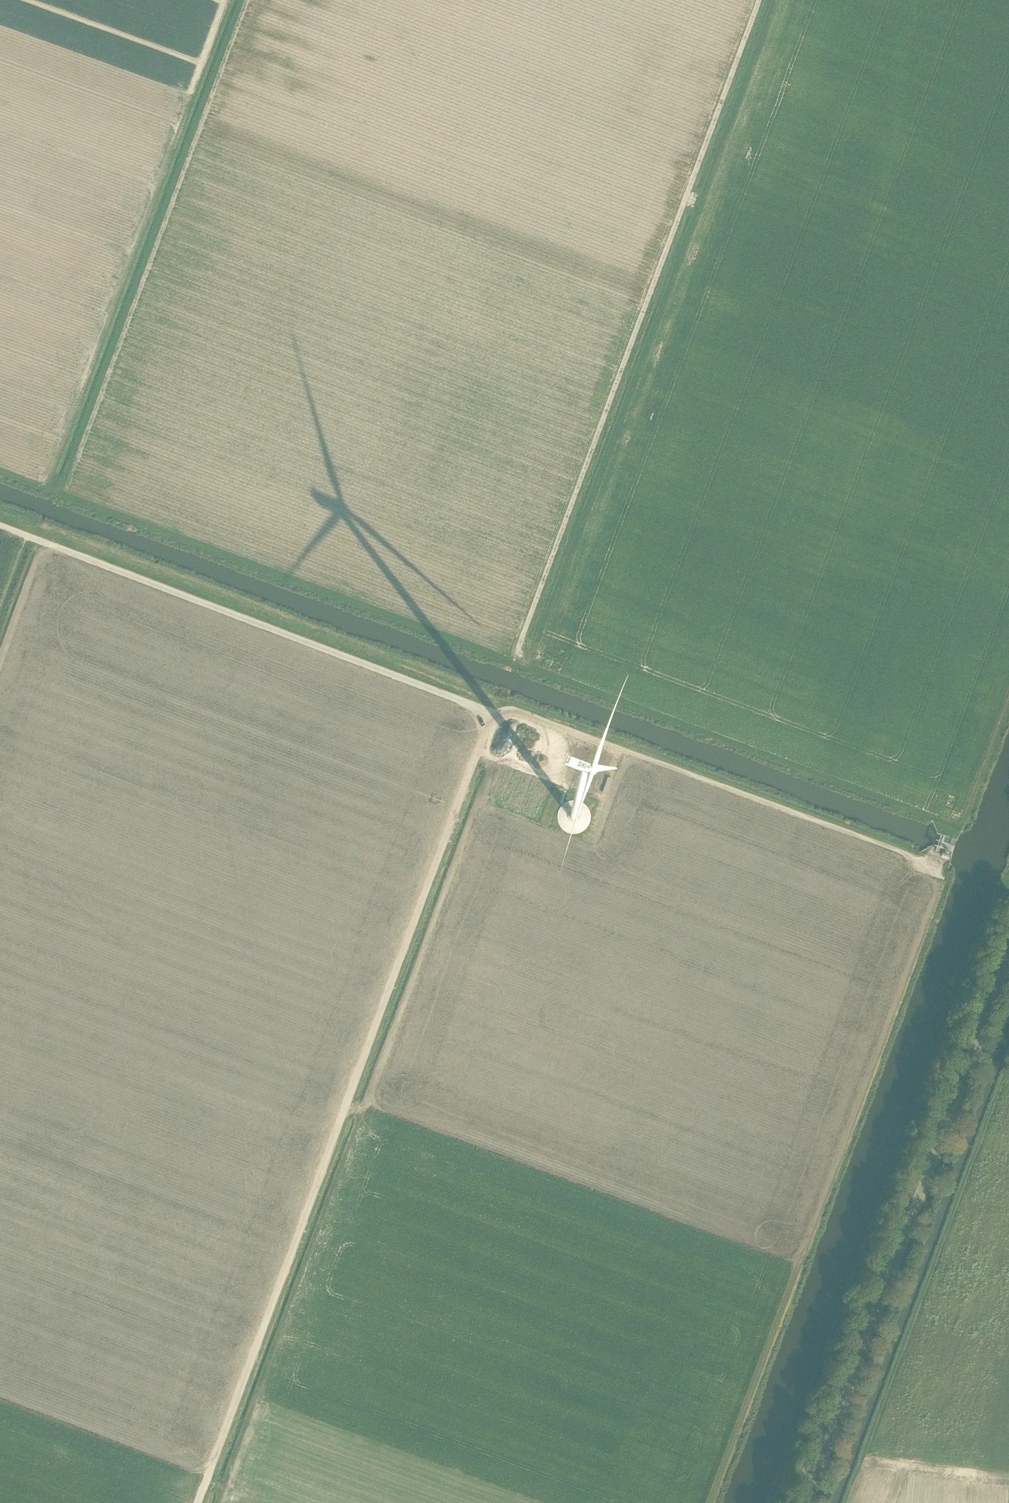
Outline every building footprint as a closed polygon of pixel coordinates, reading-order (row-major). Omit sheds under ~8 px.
[(574,812),(573,812),(572,812),(571,812),(571,813),(570,813),(570,814),(569,814),(569,815),(569,816),(569,817),(569,818),(569,819),(569,820),(570,820),(570,821),(571,821),(571,822),(572,822),(573,822),(574,822),(574,823),(575,822),(576,822),(577,822),(577,821),(578,821),(578,820),(579,820),(579,819),(579,818),(579,817),(579,816),(579,815),(579,814),(578,814),(578,813),(577,813),(577,812),(576,812),(575,812),(574,812)]
